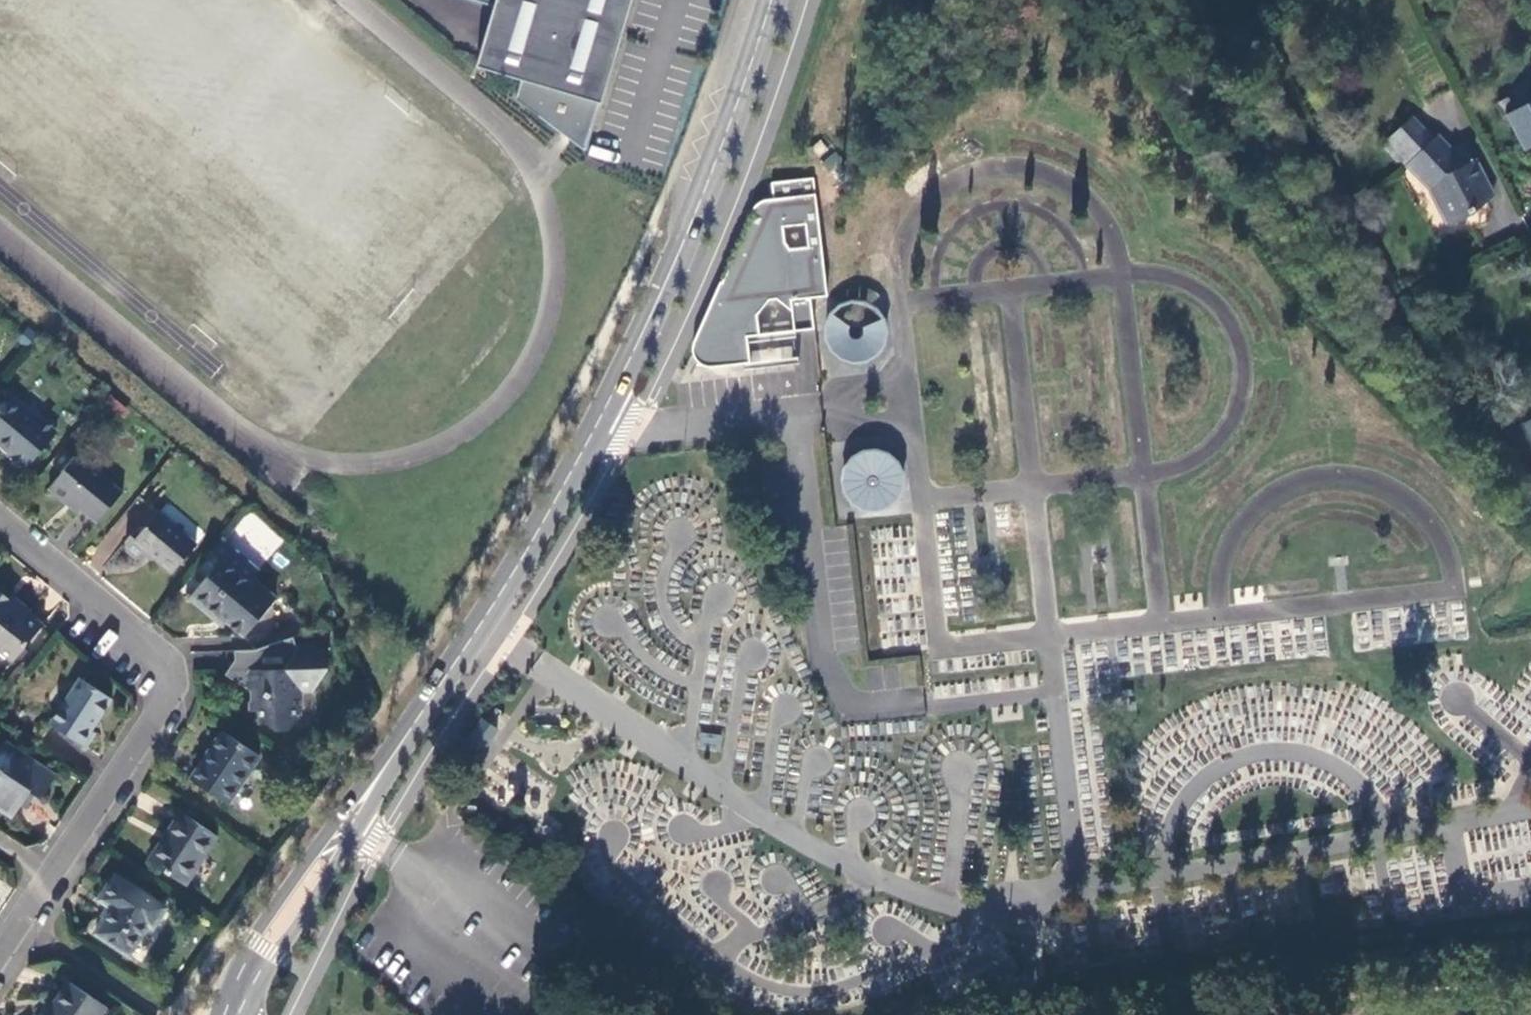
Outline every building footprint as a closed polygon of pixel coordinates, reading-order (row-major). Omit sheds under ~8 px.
[(1505,116),(1523,150),(1530,146),(1530,103),(1505,116)] [(1433,140),(1412,117),(1381,146),(1402,169),(1409,164),(1432,188),(1431,190),(1448,224),(1476,210),(1474,205),(1490,197),(1482,181),(1480,182),(1476,174),(1478,173),(1464,144),(1447,153),(1434,139),(1433,140)] [(820,164),(828,173),(840,162),(832,153),(820,164)] [(692,340),(690,347),(691,358),(699,364),(707,367),(725,367),(742,365),(742,370),(799,365),(796,333),(815,331),(813,302),(828,299),(817,211),(813,178),(770,182),(771,199),(768,199),(765,200),(759,202),(756,205),(753,209),(701,322),(692,340)] [(847,328),(847,327),(829,315),(824,326),(825,339),(830,351),(840,359),(852,363),(864,361),(875,355),(883,345),(885,332),(882,320),(862,329),(863,332),(863,334),(862,336),(862,337),(859,340),(857,341),(853,341),(852,341),(850,340),(847,338),(846,336),(846,333),(846,332),(847,328)] [(0,405),(0,447),(8,454),(7,455),(24,470),(57,430),(40,416),(37,419),(9,396),(0,405)] [(843,469),(841,481),(844,494),(851,504),(862,510),(875,511),(887,508),(896,499),(902,487),(901,474),(896,463),(886,455),(874,451),(862,452),(851,459),(843,469)] [(123,493),(76,454),(49,488),(75,511),(78,508),(97,522),(123,493)] [(264,562),(284,539),(249,509),(229,532),(264,562)] [(157,512),(134,538),(130,535),(124,542),(126,551),(137,561),(146,560),(150,555),(172,574),(197,546),(157,512)] [(203,559),(214,568),(222,559),(248,581),(251,577),(252,578),(259,570),(221,538),(203,559)] [(214,568),(188,600),(214,622),(219,615),(226,621),(244,637),(276,598),(252,578),(251,577),(248,581),(222,559),(214,568)] [(12,661),(42,625),(27,613),(29,610),(15,599),(12,603),(0,594),(0,652),(12,661)] [(219,615),(214,622),(221,627),(226,621),(219,615)] [(298,650),(292,638),(254,651),(234,652),(231,660),(223,675),(227,677),(231,669),(283,670),(298,650)] [(327,668),(327,648),(298,650),(283,670),(231,669),(227,677),(248,690),(250,702),(248,702),(249,711),(259,712),(259,718),(276,728),(288,729),(302,709),(302,692),(314,690),(327,668)] [(81,679),(50,723),(85,748),(96,733),(90,729),(110,700),(81,679)] [(482,719),(469,739),(483,748),(495,729),(482,719)] [(223,732),(191,780),(228,803),(260,756),(223,732)] [(6,742),(0,751),(0,812),(10,819),(19,804),(23,807),(34,793),(40,797),(56,775),(6,742)] [(181,812),(148,861),(185,886),(218,836),(181,812)] [(166,909),(116,876),(100,900),(101,901),(85,925),(128,955),(148,926),(153,929),(166,909)] [(68,982),(46,1014),(101,1014),(106,1007),(68,982)]
